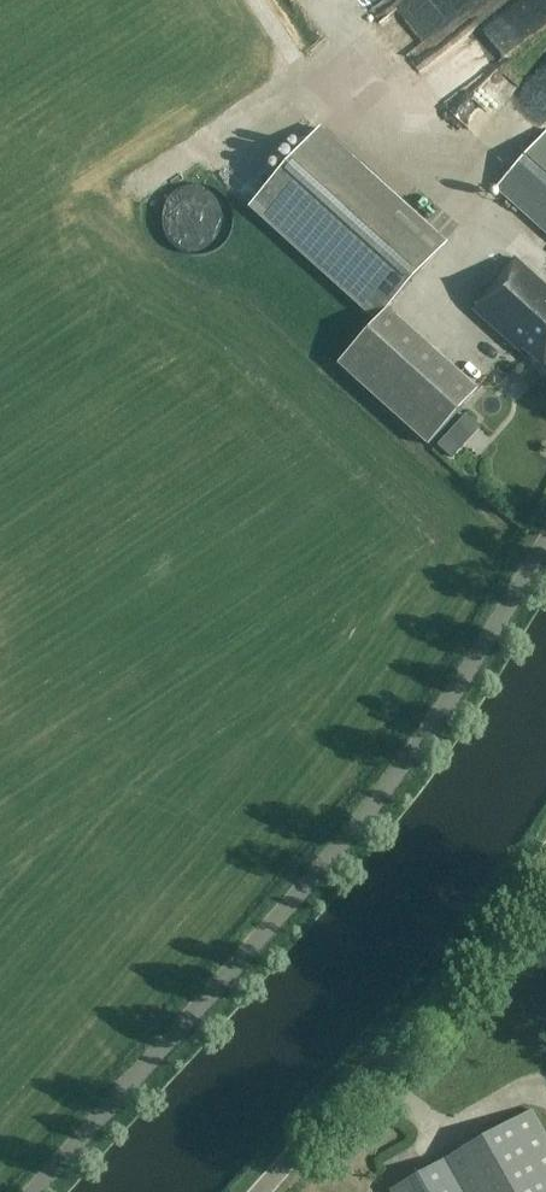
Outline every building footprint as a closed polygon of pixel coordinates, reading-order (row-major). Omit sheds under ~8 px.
[(481,36),(421,80),(440,105),(499,60),(481,36)] [(444,114),(479,143),(496,124),(460,95),(444,114)] [(319,128),(252,203),(379,318),(338,363),(429,445),(478,391),(387,308),(446,243),(319,128)] [(523,159),(545,180),(545,133),(523,159)] [(523,159),(498,186),(545,229),(545,180),(523,159)] [(475,311),(521,352),(524,349),(544,367),(545,364),(545,287),(516,260),(486,294),(488,297),(475,311)] [(531,1111),(390,1191),(391,1191),(545,1191),(545,1138),(531,1111)]
